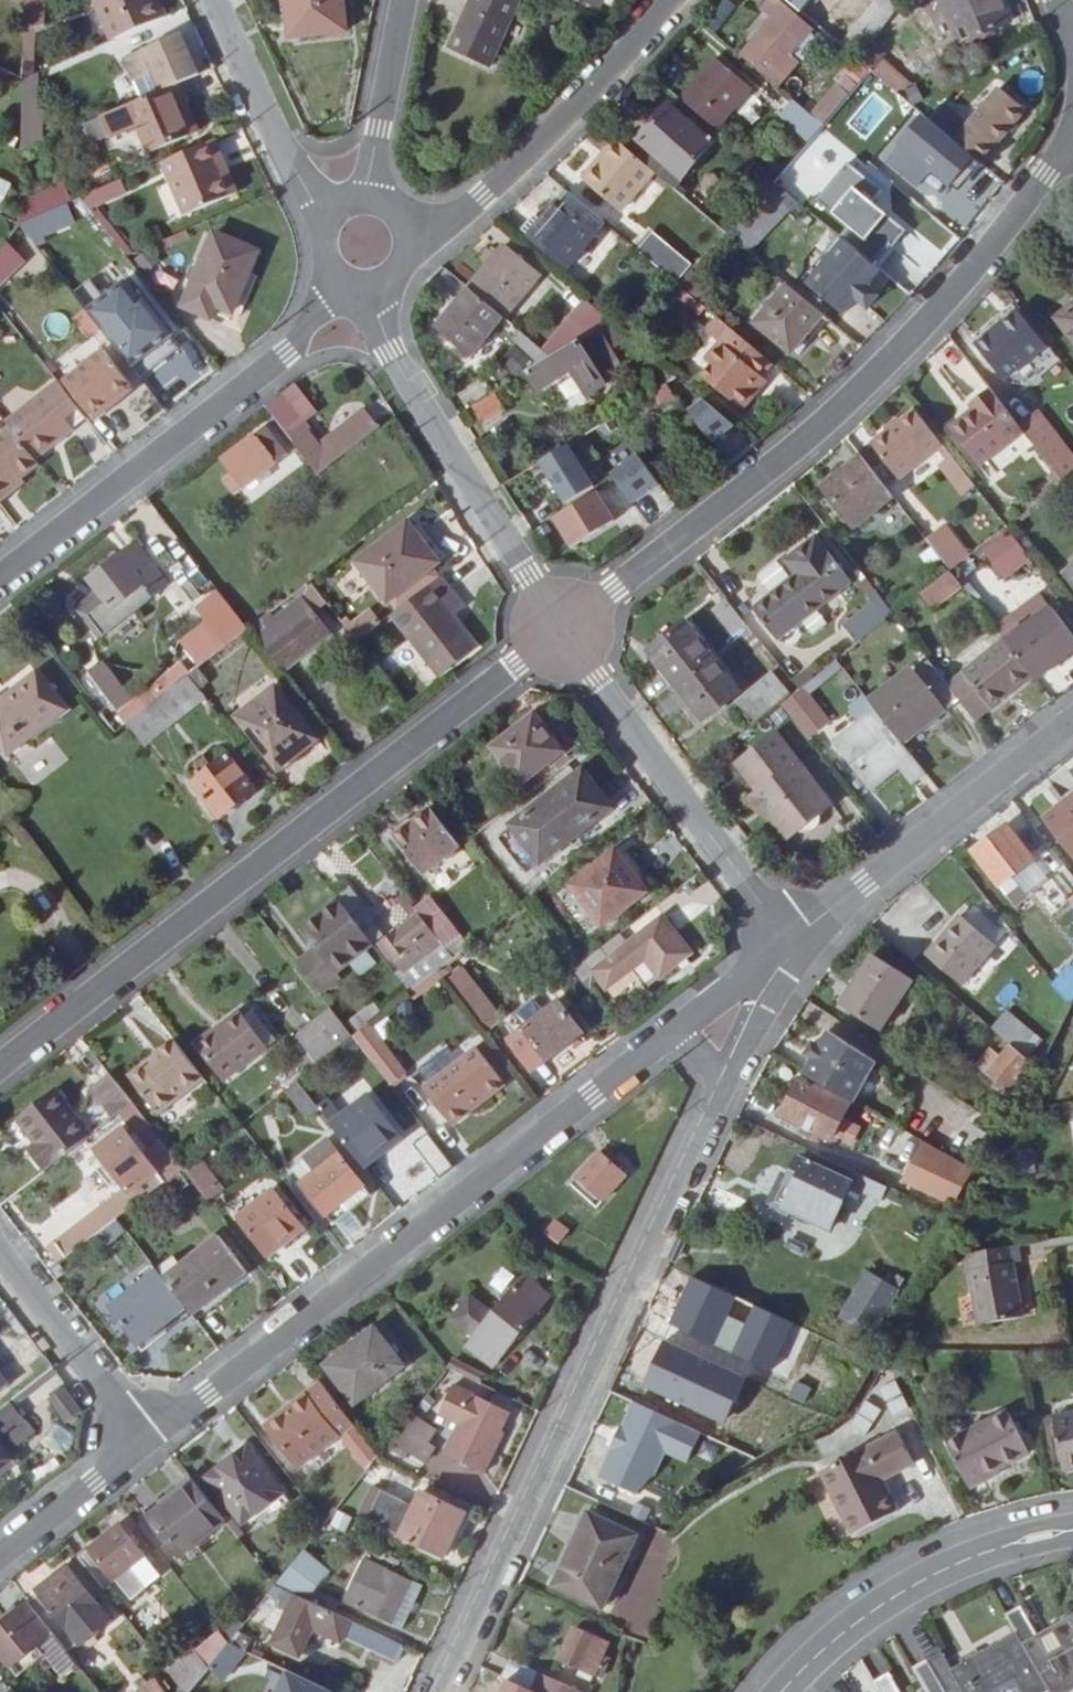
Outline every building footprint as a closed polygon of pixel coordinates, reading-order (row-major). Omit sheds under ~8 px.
[(7,0),(25,9),(26,7),(26,0),(7,0)] [(26,7),(25,9),(24,60),(24,80),(35,75),(48,70),(49,0),(41,0),(26,7)] [(120,39),(167,19),(159,0),(103,0),(120,39)] [(343,0),(286,0),(291,38),(348,31),(343,0)] [(522,0),(473,0),(450,51),(490,69),(522,0)] [(600,9),(604,0),(579,0),(600,9)] [(776,0),(770,0),(761,11),(768,18),(757,32),(762,36),(751,49),(760,57),(756,64),(784,85),(802,63),(793,54),(812,30),(776,0)] [(798,10),(806,0),(786,0),(798,10)] [(842,47),(859,60),(906,0),(881,0),(842,47)] [(1003,0),(941,0),(963,45),(1012,20),(1003,0)] [(146,53),(164,45),(159,33),(141,40),(146,53)] [(182,37),(164,45),(146,53),(162,91),(177,85),(199,75),(182,37)] [(24,80),(24,60),(8,52),(0,67),(0,69),(24,80)] [(883,57),(871,71),(897,92),(914,84),(883,57)] [(752,89),(718,58),(682,100),(717,130),(752,89)] [(23,107),(24,80),(0,69),(0,102),(23,107)] [(35,114),(35,75),(24,80),(23,107),(22,152),(37,145),(37,115),(35,114)] [(198,132),(177,85),(162,91),(104,117),(112,134),(114,139),(141,128),(152,152),(198,132)] [(972,123),(948,104),(933,121),(981,162),(1027,110),(1002,90),(972,123)] [(842,104),(831,94),(813,115),(824,124),(842,104)] [(803,149),(824,124),(813,115),(796,101),(782,118),(802,134),(796,142),(803,149)] [(885,101),(857,133),(886,157),(913,125),(885,101)] [(835,133),(853,113),(842,104),(824,124),(835,133)] [(639,141),(682,179),(713,144),(670,107),(639,141)] [(112,134),(104,117),(84,125),(92,142),(112,134)] [(816,159),(837,136),(835,133),(824,124),(803,149),(816,159)] [(624,213),(656,174),(629,151),(618,141),(606,156),(613,162),(593,187),(624,213)] [(676,191),(682,179),(639,141),(629,151),(656,174),(676,191)] [(233,196),(219,160),(222,159),(216,142),(164,164),(186,216),(233,196)] [(606,156),(585,181),(593,187),(613,162),(606,156)] [(848,224),(879,187),(853,166),(834,188),(826,182),(813,195),(848,224)] [(79,196),(85,211),(126,195),(119,179),(79,196)] [(10,184),(0,180),(0,205),(10,184)] [(20,226),(74,203),(66,185),(20,204),(20,226)] [(749,253),(787,208),(766,191),(726,233),(749,253)] [(606,223),(568,192),(531,237),(569,268),(606,223)] [(652,233),(638,250),(676,282),(690,266),(652,233)] [(233,314),(259,252),(216,234),(184,308),(211,320),(217,307),(233,314)] [(882,272),(838,234),(800,278),(844,315),(882,272)] [(504,248),(470,289),(505,318),(539,276),(504,248)] [(159,296),(171,287),(152,263),(140,272),(159,296)] [(0,268),(0,289),(10,281),(0,268)] [(686,290),(706,307),(716,295),(696,279),(686,290)] [(756,324),(791,353),(823,315),(788,285),(756,324)] [(880,297),(869,287),(858,300),(868,310),(880,297)] [(503,317),(470,289),(437,328),(470,356),(503,317)] [(706,307),(686,290),(671,296),(686,308),(688,306),(699,315),(706,307)] [(103,331),(132,368),(173,336),(145,300),(103,331)] [(553,358),(612,322),(587,301),(545,351),(553,358)] [(1072,339),(1072,308),(1058,319),(1072,339)] [(978,345),(1006,379),(1045,347),(1018,313),(978,345)] [(719,318),(707,333),(720,344),(707,359),(714,365),(704,377),(743,407),(764,381),(761,378),(773,363),(719,318)] [(606,341),(622,330),(612,322),(553,358),(541,365),(528,372),(540,391),(573,372),(588,395),(607,383),(601,373),(619,362),(606,341)] [(545,351),(531,340),(523,350),(541,365),(553,358),(545,351)] [(506,345),(497,369),(517,377),(526,353),(506,345)] [(106,354),(66,383),(90,415),(94,420),(118,404),(113,399),(131,386),(106,354)] [(48,368),(56,378),(61,375),(51,366),(48,368)] [(88,418),(62,386),(61,384),(8,425),(11,430),(35,461),(88,418)] [(318,413),(295,384),(282,395),(304,423),(318,413)] [(662,385),(647,401),(662,415),(678,399),(662,385)] [(982,467),(1026,432),(1022,427),(992,389),(972,405),(976,410),(953,431),(982,467)] [(321,445),(304,423),(282,395),(266,408),(319,476),(379,430),(365,412),(321,445)] [(689,411),(713,442),(733,425),(703,399),(689,411)] [(944,444),(918,410),(874,445),(901,479),(944,444)] [(1026,432),(1056,470),(1072,456),(1072,454),(1040,412),(1022,427),(1026,432)] [(0,438),(0,502),(26,481),(23,479),(39,466),(35,461),(11,430),(0,438)] [(267,430),(225,461),(245,487),(286,455),(267,430)] [(568,505),(595,488),(569,446),(541,463),(568,505)] [(634,503),(660,484),(638,454),(612,474),(634,503)] [(893,497),(862,457),(823,488),(854,528),(893,497)] [(242,491),(249,502),(279,482),(271,471),(242,491)] [(574,546),(616,519),(599,492),(557,518),(574,546)] [(409,525),(360,563),(389,600),(438,563),(409,525)] [(953,529),(932,546),(951,571),(973,555),(953,529)] [(1007,529),(981,549),(1004,579),(1030,560),(1007,529)] [(849,582),(825,553),(828,551),(817,538),(788,561),(798,575),(757,609),(780,638),(849,582)] [(136,546),(88,582),(105,604),(88,617),(104,638),(169,589),(136,546)] [(1065,575),(1072,586),(1072,569),(1065,575)] [(968,592),(951,571),(920,596),(933,612),(955,595),(958,599),(968,592)] [(430,586),(454,616),(466,608),(442,577),(430,586)] [(430,586),(392,615),(430,663),(434,660),(445,673),(474,650),(463,637),(468,634),(454,616),(430,586)] [(849,625),(861,641),(896,615),(883,598),(849,625)] [(713,611),(733,635),(747,624),(727,599),(713,611)] [(255,630),(285,670),(331,634),(304,600),(275,623),(271,618),(255,630)] [(230,605),(205,624),(225,649),(248,631),(249,630),(230,605)] [(369,606),(346,620),(356,637),(379,623),(369,606)] [(1016,653),(1033,675),(1036,679),(1072,650),(1072,634),(1052,607),(1007,642),(1016,653)] [(676,687),(714,657),(687,623),(649,651),(676,687)] [(976,718),(1033,675),(1016,653),(1007,642),(1005,639),(949,683),(976,718)] [(714,657),(676,687),(703,721),(740,692),(714,657)] [(902,744),(960,699),(949,683),(927,657),(869,701),(877,711),(902,744)] [(91,675),(104,692),(114,704),(128,693),(105,665),(91,675)] [(159,684),(167,694),(188,677),(190,675),(183,666),(159,684)] [(208,682),(198,669),(190,675),(188,677),(199,689),(208,682)] [(799,690),(782,669),(757,688),(763,697),(752,707),(762,719),(783,703),(799,690)] [(91,675),(78,685),(91,702),(104,692),(91,675)] [(0,706),(0,744),(9,756),(66,711),(38,676),(0,706)] [(160,719),(199,689),(188,677),(167,694),(150,706),(160,719)] [(830,720),(803,687),(799,690),(783,703),(809,737),(830,720)] [(297,746),(313,734),(278,689),(240,717),(280,770),(302,753),(297,746)] [(873,788),(900,766),(913,757),(902,744),(877,711),(838,744),(873,788)] [(563,752),(536,717),(495,747),(523,783),(563,752)] [(754,794),(790,841),(826,813),(812,794),(821,788),(778,731),(737,762),(758,791),(754,794)] [(219,819),(257,789),(232,755),(194,784),(219,819)] [(927,774),(913,757),(900,766),(914,784),(927,774)] [(613,808),(585,771),(511,826),(541,864),(613,808)] [(812,794),(826,813),(835,806),(821,788),(812,794)] [(1048,818),(1072,851),(1072,797),(1048,818)] [(395,838),(423,875),(460,846),(432,810),(395,838)] [(1013,877),(1035,859),(1008,826),(974,853),(1001,887),(1016,907),(1029,897),(1013,877)] [(616,853),(572,887),(604,927),(648,893),(616,853)] [(469,948),(431,899),(416,911),(419,915),(442,944),(454,959),(469,948)] [(317,950),(297,965),(320,995),(340,979),(336,974),(372,945),(338,902),(302,929),(317,950)] [(442,944),(419,915),(380,946),(392,961),(394,959),(405,973),(442,944)] [(962,915),(928,956),(961,985),(995,944),(962,915)] [(635,968),(647,959),(662,978),(679,964),(686,958),(692,954),(665,918),(628,947),(594,972),(608,989),(635,968)] [(620,935),(586,961),(594,972),(628,947),(620,935)] [(874,955),(841,1006),(880,1030),(912,979),(874,955)] [(686,958),(679,964),(684,969),(691,965),(686,958)] [(662,978),(647,959),(635,968),(650,986),(662,978)] [(575,970),(584,981),(591,975),(594,972),(586,961),(575,970)] [(503,1001),(471,962),(457,973),(489,1012),(503,1001)] [(1061,994),(1066,999),(1072,989),(1072,969),(1070,966),(1056,986),(1061,994)] [(415,1000),(444,978),(439,972),(410,994),(415,1000)] [(591,975),(584,981),(591,989),(598,984),(591,975)] [(1072,1007),(1066,999),(1061,994),(1052,1002),(1066,1018),(1072,1007)] [(584,1033),(561,1003),(511,1040),(532,1068),(546,1057),(549,1061),(584,1033)] [(374,1005),(349,1025),(357,1035),(367,1027),(382,1015),(374,1005)] [(353,1037),(333,1011),(299,1037),(312,1053),(320,1064),(353,1037)] [(1008,1013),(994,1030),(1012,1044),(1034,1062),(1040,1067),(1050,1048),(1008,1013)] [(391,1086),(405,1075),(388,1053),(367,1027),(357,1035),(353,1037),(364,1052),(391,1086)] [(207,1058),(230,1087),(265,1060),(242,1031),(207,1058)] [(805,1057),(811,1061),(803,1076),(851,1102),(875,1057),(827,1031),(819,1047),(812,1043),(805,1057)] [(160,1115),(206,1079),(176,1040),(158,1054),(163,1061),(151,1070),(145,1070),(136,1076),(134,1083),(160,1115)] [(1010,1093),(1034,1062),(1012,1044),(1003,1057),(992,1048),(975,1065),(1010,1093)] [(426,1086),(456,1125),(505,1087),(474,1048),(426,1086)] [(289,1070),(297,1081),(320,1064),(312,1053),(289,1070)] [(297,1081),(289,1070),(280,1077),(288,1088),(297,1081)] [(132,1103),(110,1074),(89,1091),(111,1119),(132,1103)] [(287,1090),(308,1117),(319,1109),(297,1081),(288,1088),(287,1090)] [(800,1082),(783,1115),(799,1125),(796,1131),(822,1145),(825,1138),(831,1141),(849,1107),(800,1082)] [(43,1174),(93,1135),(57,1088),(15,1121),(31,1142),(22,1148),(43,1174)] [(366,1169),(404,1138),(371,1096),(333,1126),(366,1169)] [(129,1192),(157,1170),(126,1130),(98,1152),(129,1192)] [(420,1150),(442,1178),(454,1169),(432,1140),(420,1150)] [(319,1173),(304,1185),(328,1215),(364,1188),(329,1141),(307,1158),(319,1173)] [(941,1198),(956,1163),(920,1143),(911,1160),(901,1183),(940,1201),(941,1198)] [(604,1200),(627,1175),(601,1151),(578,1176),(604,1200)] [(829,1231),(853,1182),(800,1156),(785,1187),(778,1185),(768,1204),(787,1214),(789,1210),(829,1231)] [(307,1158),(292,1170),(304,1185),(319,1173),(307,1158)] [(972,1171),(956,1163),(941,1198),(959,1206),(964,1195),(961,1191),(972,1171)] [(227,1193),(208,1168),(195,1177),(215,1203),(227,1193)] [(138,1203),(166,1182),(157,1170),(129,1192),(138,1203)] [(181,1174),(168,1184),(177,1196),(189,1185),(181,1174)] [(853,1188),(880,1201),(886,1187),(860,1175),(853,1188)] [(570,1184),(597,1208),(604,1200),(578,1176),(570,1184)] [(289,1243),(285,1238),(300,1226),(274,1192),(264,1200),(248,1181),(226,1198),(272,1257),(289,1243)] [(111,1209),(108,1205),(53,1249),(63,1262),(118,1219),(132,1209),(125,1200),(111,1209)] [(561,1244),(570,1231),(556,1220),(547,1232),(561,1244)] [(247,1274),(220,1239),(166,1280),(188,1309),(193,1315),(247,1274)] [(980,1326),(1025,1318),(1015,1263),(1022,1262),(1019,1246),(967,1255),(980,1326)] [(139,1346),(188,1309),(166,1280),(160,1272),(111,1310),(139,1346)] [(494,1368),(551,1296),(525,1274),(467,1346),(494,1368)] [(861,1343),(882,1301),(860,1289),(839,1331),(861,1343)] [(356,1404),(405,1365),(375,1328),(326,1366),(356,1404)] [(744,1379),(665,1342),(644,1387),(723,1424),(744,1379)] [(882,1371),(905,1417),(913,1412),(888,1361),(882,1371)] [(9,1384),(0,1372),(0,1391),(9,1384)] [(321,1382),(284,1411),(289,1418),(273,1430),(300,1466),(354,1423),(321,1382)] [(509,1412),(453,1385),(439,1415),(459,1424),(444,1454),(484,1474),(493,1454),(490,1453),(509,1412)] [(55,1396),(74,1422),(86,1413),(67,1387),(55,1396)] [(865,1399),(849,1425),(866,1436),(883,1410),(865,1399)] [(24,1415),(13,1401),(0,1411),(0,1434),(24,1415)] [(632,1403),(599,1476),(635,1493),(655,1475),(665,1453),(686,1463),(699,1434),(632,1403)] [(273,1430),(289,1418),(284,1411),(268,1424),(273,1430)] [(426,1426),(413,1414),(391,1441),(419,1464),(431,1449),(425,1445),(416,1438),(426,1426)] [(983,1478),(1032,1454),(1010,1414),(949,1445),(972,1488),(985,1481),(983,1478)] [(1055,1418),(1065,1470),(1072,1469),(1072,1415),(1055,1418)] [(52,1421),(42,1442),(65,1453),(75,1432),(52,1421)] [(435,1432),(426,1426),(416,1438),(425,1445),(435,1432)] [(490,1453),(493,1454),(504,1433),(501,1431),(490,1453)] [(915,1464),(900,1433),(866,1450),(867,1453),(824,1475),(855,1535),(898,1513),(883,1481),(915,1464)] [(12,1460),(0,1443),(0,1469),(12,1460)] [(340,1506),(355,1486),(372,1465),(346,1445),(336,1457),(324,1473),(304,1497),(325,1524),(340,1506)] [(284,1492),(249,1447),(208,1478),(243,1522),(284,1492)] [(316,1466),(324,1473),(336,1457),(328,1450),(316,1466)] [(194,1480),(147,1518),(179,1558),(226,1521),(194,1480)] [(644,1522),(653,1503),(621,1489),(612,1508),(644,1522)] [(467,1513),(424,1491),(402,1536),(445,1556),(467,1513)] [(604,1609),(638,1535),(589,1513),(556,1587),(604,1609)] [(116,1580),(131,1600),(147,1586),(132,1567),(145,1556),(120,1524),(80,1558),(105,1590),(116,1580)] [(291,1592),(339,1531),(325,1524),(276,1585),(291,1592)] [(647,1532),(636,1561),(660,1569),(670,1541),(647,1532)] [(367,1560),(348,1601),(393,1622),(411,1581),(367,1560)] [(30,1601),(53,1631),(70,1652),(81,1643),(82,1644),(111,1619),(67,1567),(38,1590),(40,1593),(30,1601)] [(300,1656),(312,1629),(341,1642),(351,1621),(294,1594),(273,1644),(300,1656)] [(53,1631),(30,1601),(0,1627),(0,1652),(11,1666),(53,1631)] [(1071,1617),(1052,1628),(1063,1647),(1050,1654),(1023,1607),(1008,1615),(1018,1632),(1052,1691),(1072,1691),(1072,1621),(1071,1617)] [(245,1624),(239,1617),(222,1633),(229,1643),(245,1624)] [(369,1630),(351,1621),(343,1637),(362,1646),(369,1630)] [(561,1659),(594,1674),(608,1643),(575,1629),(561,1659)] [(168,1672),(184,1691),(190,1691),(229,1644),(229,1643),(222,1633),(220,1630),(168,1672)] [(362,1646),(396,1661),(402,1646),(369,1630),(362,1646)] [(63,1677),(79,1664),(70,1652),(53,1631),(11,1666),(18,1676),(45,1655),(63,1677)] [(1018,1632),(954,1668),(944,1651),(928,1660),(946,1691),(998,1691),(1016,1681),(1023,1691),(1049,1691),(1052,1691),(1018,1632)] [(247,1652),(229,1644),(190,1691),(216,1691),(247,1652)] [(928,1660),(914,1668),(928,1691),(946,1691),(928,1660)] [(534,1690),(539,1691),(586,1691),(542,1671),(534,1690)] [(291,1673),(283,1691),(330,1691),(291,1673)] [(875,1683),(881,1691),(901,1691),(891,1675),(875,1683)] [(154,1682),(141,1691),(163,1691),(154,1682)]
